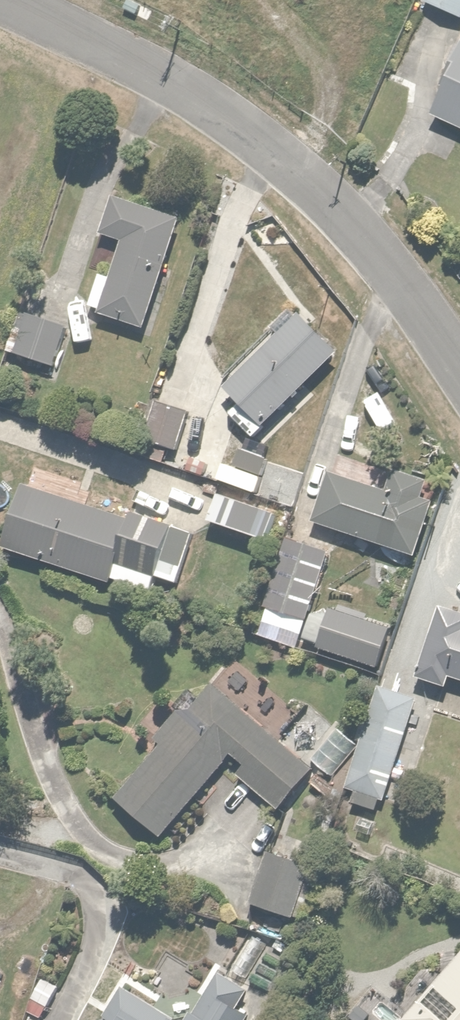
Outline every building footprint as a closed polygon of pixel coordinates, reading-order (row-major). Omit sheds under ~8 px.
[(427,8),(459,24),(459,0),(431,0),(427,8)] [(434,118),(459,130),(459,64),(434,118)] [(184,222),(116,202),(103,239),(126,246),(116,279),(103,276),(93,308),(103,311),(101,317),(151,332),(184,222)] [(269,428),(341,354),(293,307),(221,382),(269,428)] [(56,381),(69,330),(31,321),(29,329),(18,326),(10,357),(44,366),(41,377),(56,381)] [(192,416),(156,405),(145,442),(180,453),(192,416)] [(332,474),(315,525),(418,559),(437,503),(432,501),(438,485),(397,472),(390,493),(332,474)] [(132,524),(28,489),(8,551),(155,600),(161,581),(182,588),(199,537),(134,516),(132,524)] [(281,519),(222,499),(213,525),(272,545),(281,519)] [(331,558),(292,545),(283,570),(322,584),(331,558)] [(322,594),(281,579),(262,634),(303,648),(322,594)] [(444,611),(422,684),(449,693),(453,681),(459,683),(459,616),(444,611)] [(396,629),(335,612),(323,653),(384,670),(396,629)] [(317,772),(216,688),(204,703),(189,690),(174,708),(180,713),(158,740),(165,746),(119,801),(168,842),(228,770),(282,814),(317,772)] [(412,736),(371,722),(348,789),(390,803),(412,736)] [(358,748),(339,731),(311,761),(329,778),(358,748)] [(317,870),(274,855),(255,907),(298,923),(317,870)] [(412,1019),(459,1019),(459,959),(412,1019)] [(264,998),(222,974),(195,1019),(251,1019),(264,998)] [(126,986),(106,1019),(176,1019),(126,986)]
